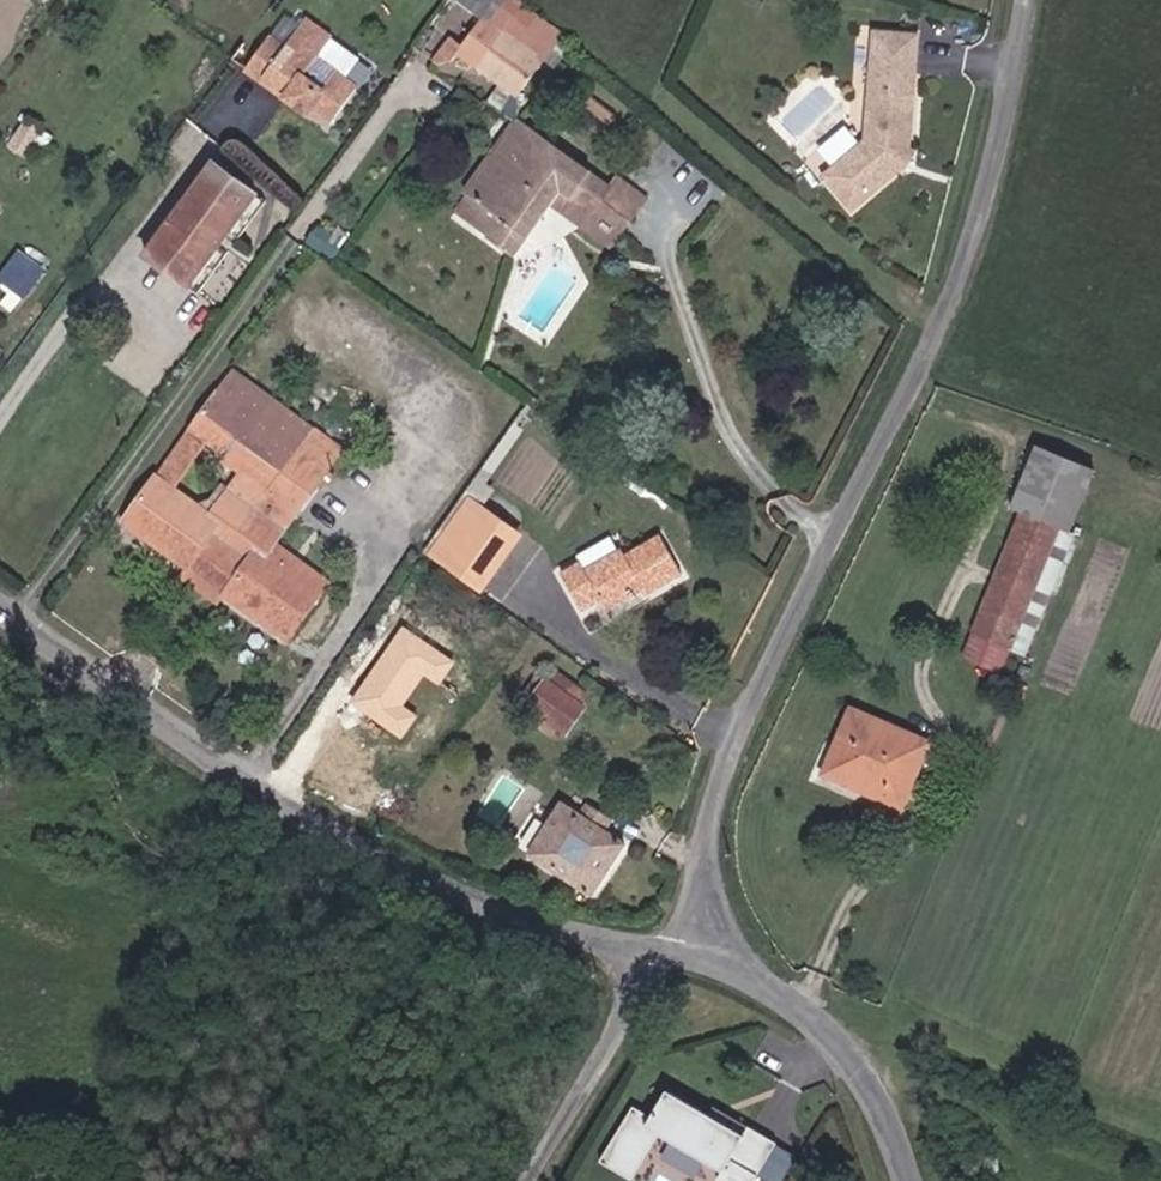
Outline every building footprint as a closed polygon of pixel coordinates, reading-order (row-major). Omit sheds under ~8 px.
[(319,71),(328,60),(294,32),(284,42),(319,71)] [(524,115),(558,69),(511,33),(499,49),(492,44),(472,70),(462,61),(448,78),(453,82),(464,68),(524,115)] [(359,113),(315,78),(319,71),(284,42),(247,89),(264,103),(271,96),(296,116),(288,123),(308,139),(313,133),(332,148),(359,113)] [(916,168),(922,57),(882,54),(874,158),(831,196),(861,231),(906,188),(904,186),(913,168),(916,168)] [(525,275),(561,224),(619,265),(649,221),(626,205),(620,213),(524,143),(477,212),(483,215),(468,236),(525,275)] [(906,188),(911,191),(921,170),(916,168),(913,168),(904,186),(906,188)] [(139,273),(187,306),(258,215),(211,180),(139,273)] [(187,306),(198,315),(268,224),(258,215),(187,306)] [(27,298),(49,267),(20,247),(0,275),(0,279),(27,298)] [(255,567),(328,472),(217,389),(100,541),(268,665),(310,612),(255,567)] [(985,617),(1021,632),(1089,476),(1043,460),(1018,516),(1026,520),(985,617)] [(462,556),(498,585),(526,548),(489,520),(462,556)] [(486,600),(498,585),(462,556),(449,571),(486,600)] [(648,611),(653,616),(687,599),(666,560),(631,577),(628,569),(591,587),(589,582),(566,593),(583,631),(600,623),(607,630),(648,611)] [(977,635),(1013,651),(1021,632),(985,617),(977,635)] [(514,717),(522,724),(540,700),(530,693),(514,717)] [(561,753),(579,730),(540,700),(522,724),(533,732),(552,746),(561,753)] [(858,796),(895,812),(924,744),(848,714),(827,764),(865,781),(858,796)] [(545,753),(552,746),(533,732),(528,741),(545,753)] [(822,780),(858,796),(865,781),(827,764),(822,780)] [(585,898),(633,825),(594,799),(595,794),(588,790),(569,778),(515,856),(585,898)] [(613,805),(619,796),(594,779),(588,790),(595,794),(613,805)] [(733,1133),(728,1142),(650,1101),(636,1128),(617,1118),(587,1175),(598,1180),(626,1180),(644,1146),(710,1180),(709,1180),(746,1180),(763,1149),(733,1133)]
